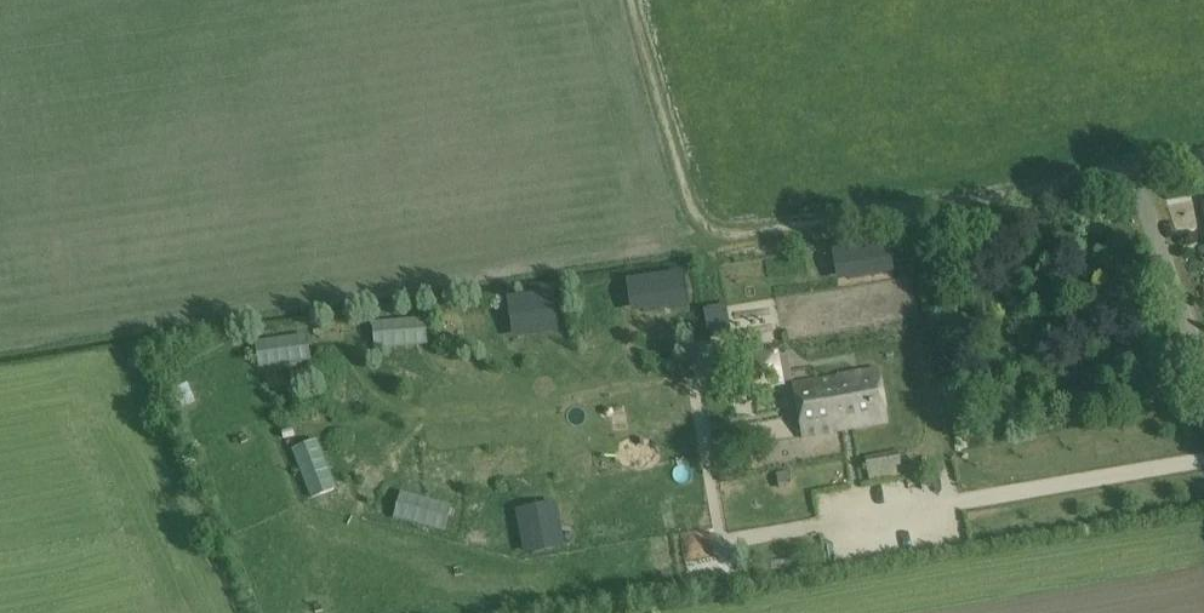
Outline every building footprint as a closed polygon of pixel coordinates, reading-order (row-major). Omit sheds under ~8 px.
[(845,256),(849,280),(892,274),(889,250),(845,256)] [(622,290),(626,314),(669,307),(665,283),(622,290)] [(492,309),(495,333),(538,327),(535,303),(492,309)] [(372,327),(375,351),(418,345),(415,321),(372,327)] [(257,344),(261,368),(304,362),(300,338),(257,344)] [(761,392),(790,386),(785,358),(756,363),(761,392)] [(802,440),(885,425),(875,370),(792,384),(802,440)] [(318,444),(295,453),(311,494),(334,485),(318,444)] [(865,457),(869,480),(897,475),(895,467),(899,466),(897,451),(865,457)] [(723,465),(725,477),(736,475),(734,463),(723,465)] [(400,493),(394,516),(436,527),(442,504),(400,493)] [(546,507),(522,511),(529,554),(553,550),(546,507)]
